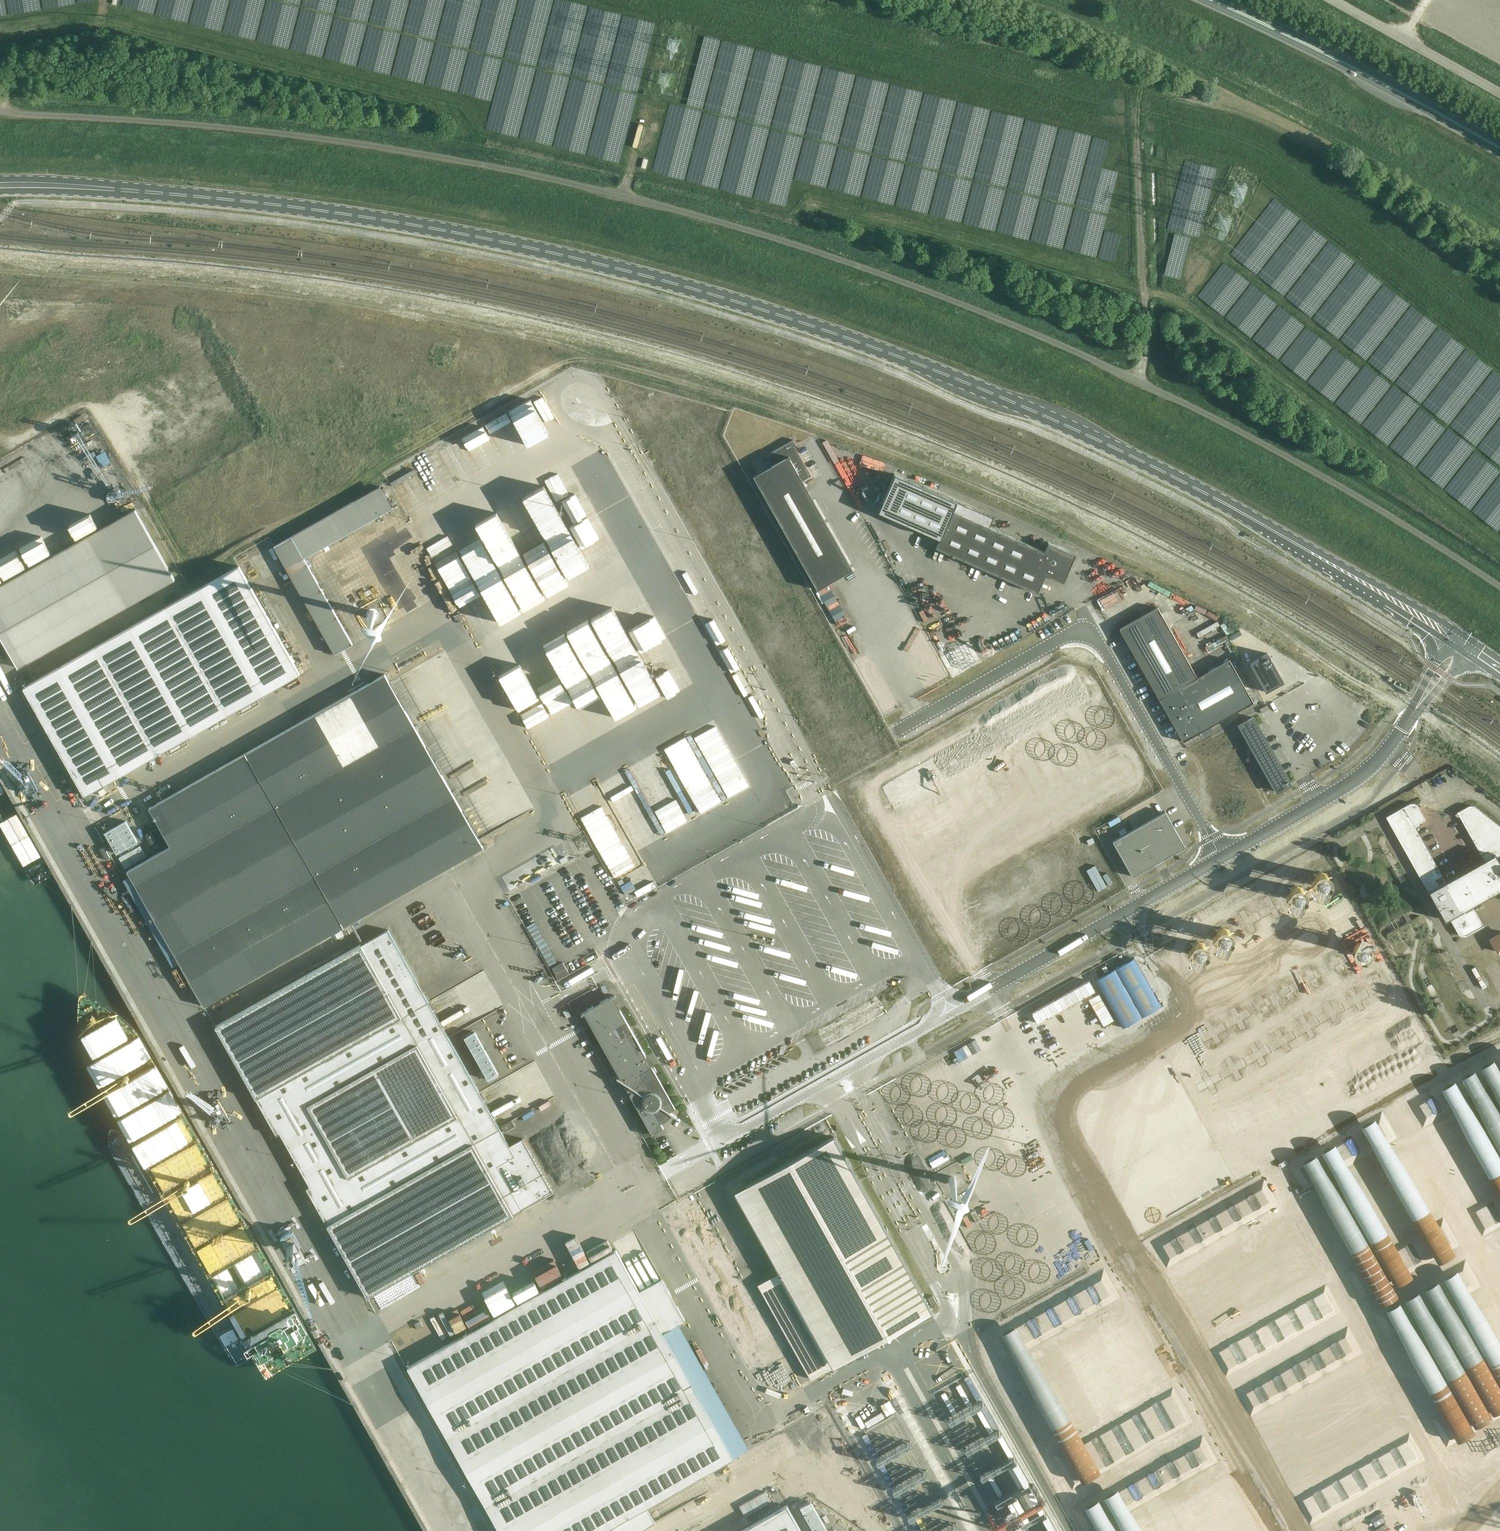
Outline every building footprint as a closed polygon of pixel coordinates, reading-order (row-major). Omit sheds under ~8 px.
[(86,408),(76,413),(81,424),(92,418),(86,408)] [(66,427),(74,418),(70,414),(62,422),(66,427)] [(766,454),(772,465),(753,475),(817,589),(852,569),(802,480),(811,475),(794,446),(796,445),(793,439),(766,454)] [(108,453),(94,460),(105,481),(119,474),(108,453)] [(8,460),(12,469),(21,466),(18,456),(8,460)] [(882,501),(882,502),(896,508),(891,517),(939,538),(935,547),(955,556),(963,560),(991,572),(999,576),(1037,592),(1045,574),(1063,582),(1075,554),(1048,542),(1047,543),(1045,547),(1044,551),(989,527),(991,523),(992,519),(993,517),(895,473),(882,501)] [(380,486),(274,546),(335,654),(352,644),(304,558),(392,508),(380,486)] [(175,579),(135,509),(0,585),(0,635),(18,667),(175,579)] [(239,566),(23,688),(84,795),(299,674),(239,566)] [(1108,596),(1125,588),(1122,581),(1105,588),(1108,596)] [(1098,592),(1094,595),(1100,605),(1104,602),(1098,592)] [(1190,601),(1178,605),(1181,612),(1192,607),(1190,601)] [(1119,629),(1146,676),(1183,741),(1253,701),(1229,659),(1197,677),(1157,607),(1119,629)] [(368,613),(368,614),(368,615),(368,617),(369,618),(370,618),(372,619),(373,618),(374,618),(375,617),(376,616),(376,615),(376,614),(376,612),(375,611),(374,611),(373,610),(372,610),(371,610),(370,611),(369,612),(368,613)] [(1224,636),(1221,639),(1229,649),(1232,646),(1224,636)] [(961,668),(975,661),(965,643),(951,651),(961,668)] [(949,645),(940,648),(948,671),(957,668),(949,645)] [(1267,653),(1256,659),(1250,663),(1265,691),(1283,681),(1267,653)] [(294,657),(300,666),(305,664),(299,654),(294,657)] [(170,846),(127,870),(204,1006),(483,847),(392,688),(389,682),(384,674),(149,808),(170,846)] [(1248,721),(1245,722),(1239,725),(1276,791),(1281,788),(1281,787),(1290,782),(1253,717),(1247,720),(1248,721)] [(1475,807),(1473,806),(1471,805),(1469,805),(1467,806),(1456,812),(1457,813),(1484,859),(1445,881),(1414,826),(1425,819),(1418,806),(1416,804),(1414,803),(1412,803),(1410,803),(1408,803),(1385,816),(1438,909),(1444,919),(1444,920),(1449,917),(1458,933),(1459,934),(1461,935),(1463,936),(1465,935),(1467,935),(1483,925),(1471,905),(1499,888),(1499,889),(1499,826),(1475,807)] [(1165,811),(1163,812),(1112,841),(1132,876),(1185,846),(1165,811)] [(117,853),(137,841),(125,820),(105,832),(116,853),(117,853)] [(125,868),(146,856),(140,845),(119,857),(125,868)] [(532,916),(524,921),(547,960),(555,956),(532,916)] [(1321,949),(1326,957),(1345,945),(1335,928),(1326,934),(1326,935),(1316,941),(1322,949),(1321,949)] [(509,1145),(479,1091),(387,929),(361,944),(215,1026),(256,1098),(276,1135),(280,1133),(310,1185),(306,1187),(327,1224),(326,1224),(367,1296),(513,1215),(513,1214),(521,1209),(522,1210),(553,1192),(522,1138),(509,1145)] [(1490,939),(1498,952),(1499,950),(1499,933),(1490,939)] [(563,962),(552,968),(558,978),(568,972),(563,962)] [(1491,992),(1496,989),(1484,969),(1479,971),(1491,992)] [(1425,981),(1429,993),(1434,991),(1430,979),(1425,981)] [(675,1108),(645,1056),(620,1010),(619,1010),(611,997),(615,996),(615,995),(611,996),(607,998),(604,999),(600,1001),(599,1000),(598,999),(596,999),(595,1000),(594,1001),(593,1002),(593,1003),(593,1005),(590,1007),(587,1009),(583,1011),(580,1014),(581,1015),(584,1012),(591,1025),(591,1026),(619,1076),(618,1078),(617,1077),(616,1077),(621,1081),(651,1134),(663,1127),(659,1121),(662,1119),(666,1117),(667,1115),(669,1112),(676,1117),(676,1116),(669,1111),(675,1108)] [(565,1016),(570,1013),(565,1004),(561,1006),(565,1016)] [(475,1007),(467,1011),(469,1016),(477,1012),(475,1007)] [(487,1079),(498,1073),(474,1031),(464,1037),(469,1047),(487,1079)] [(1123,1114),(1139,1106),(1140,1071),(1135,1061),(1104,1075),(1123,1114)] [(943,1112),(922,1071),(908,1079),(924,1110),(930,1107),(935,1116),(943,1112)] [(1172,1103),(1165,1107),(1174,1123),(1182,1119),(1172,1103)] [(745,1185),(791,1266),(757,1284),(810,1378),(931,1311),(833,1136),(745,1185)] [(1211,1137),(1205,1140),(1210,1150),(1216,1147),(1211,1137)] [(1178,1140),(1155,1151),(1156,1153),(1154,1154),(1162,1171),(1166,1170),(1168,1174),(1177,1170),(1173,1161),(1185,1155),(1178,1140)] [(547,1151),(539,1155),(550,1177),(559,1173),(547,1151)] [(555,1186),(577,1178),(574,1168),(551,1176),(555,1186)] [(1213,1172),(1208,1175),(1214,1184),(1218,1181),(1213,1172)] [(948,1178),(948,1179),(948,1180),(948,1182),(949,1183),(950,1183),(951,1184),(952,1184),(953,1184),(954,1183),(955,1183),(956,1182),(956,1180),(956,1179),(956,1178),(955,1177),(954,1176),(953,1176),(952,1176),(951,1176),(950,1176),(949,1177),(948,1178)] [(668,1182),(663,1184),(668,1196),(673,1194),(668,1182)] [(1163,1203),(1167,1212),(1182,1204),(1178,1196),(1163,1203)] [(1264,1221),(1274,1219),(1272,1212),(1262,1214),(1264,1221)] [(1197,1230),(1160,1247),(1172,1273),(1189,1266),(1197,1282),(1215,1274),(1213,1269),(1222,1265),(1218,1258),(1240,1248),(1223,1213),(1215,1216),(1228,1244),(1218,1249),(1210,1232),(1200,1236),(1197,1230)] [(1251,1218),(1237,1225),(1242,1236),(1256,1229),(1251,1218)] [(602,1241),(609,1237),(603,1229),(597,1233),(602,1241)] [(707,1229),(698,1234),(710,1255),(719,1250),(707,1229)] [(1273,1254),(1283,1258),(1291,1240),(1280,1236),(1273,1254)] [(579,1254),(585,1258),(590,1252),(584,1248),(579,1254)] [(623,1262),(615,1249),(407,1367),(499,1530),(603,1530),(611,1526),(614,1530),(639,1530),(654,1522),(646,1507),(733,1458),(662,1332),(685,1320),(661,1278),(639,1291),(623,1262)] [(577,1250),(555,1261),(560,1270),(581,1259),(577,1250)] [(724,1250),(717,1253),(720,1260),(727,1256),(724,1250)] [(1019,1278),(1011,1282),(1020,1297),(1027,1292),(1019,1278)] [(1233,1299),(1237,1289),(1232,1287),(1227,1296),(1233,1299)] [(1166,1318),(1178,1324),(1189,1302),(1177,1296),(1166,1318)] [(1209,1346),(1224,1312),(1205,1304),(1204,1308),(1189,1302),(1180,1325),(1192,1330),(1190,1333),(1203,1339),(1201,1343),(1209,1346)] [(431,1314),(441,1337),(466,1326),(456,1303),(431,1314)] [(477,1316),(488,1310),(483,1303),(473,1309),(477,1316)] [(1034,1332),(1049,1368),(1062,1363),(1053,1342),(1067,1336),(1074,1352),(1085,1347),(1072,1316),(1034,1332)] [(1122,1339),(1130,1342),(1132,1336),(1125,1333),(1122,1339)] [(984,1381),(1002,1374),(1007,1385),(1015,1382),(1011,1373),(1025,1367),(1022,1361),(1035,1356),(1029,1340),(976,1361),(984,1381)] [(1145,1347),(1144,1351),(1156,1355),(1157,1351),(1145,1347)] [(781,1348),(761,1355),(765,1367),(785,1359),(781,1348)] [(1183,1371),(1195,1375),(1199,1365),(1186,1361),(1183,1371)] [(776,1374),(786,1369),(782,1362),(772,1367),(776,1374)] [(788,1375),(762,1388),(768,1400),(794,1386),(788,1375)] [(704,1388),(699,1379),(694,1381),(699,1390),(704,1388)] [(907,1419),(913,1434),(924,1430),(919,1415),(907,1419)] [(903,1416),(892,1419),(895,1433),(907,1431),(903,1416)] [(887,1419),(876,1425),(880,1432),(890,1426),(887,1419)] [(955,1478),(960,1476),(955,1464),(950,1466),(955,1478)] [(932,1493),(943,1489),(933,1467),(920,1472),(923,1479),(913,1484),(930,1522),(943,1517),(932,1493)] [(963,1493),(969,1490),(964,1477),(957,1480),(963,1493)] [(900,1480),(888,1486),(891,1492),(903,1486),(900,1480)] [(741,1512),(768,1497),(762,1486),(735,1502),(741,1512)] [(905,1488),(893,1494),(912,1530),(914,1530),(924,1526),(905,1488)] [(800,1507),(814,1530),(828,1530),(811,1501),(802,1505),(800,1507)] [(786,1504),(739,1530),(801,1530),(786,1504)]
